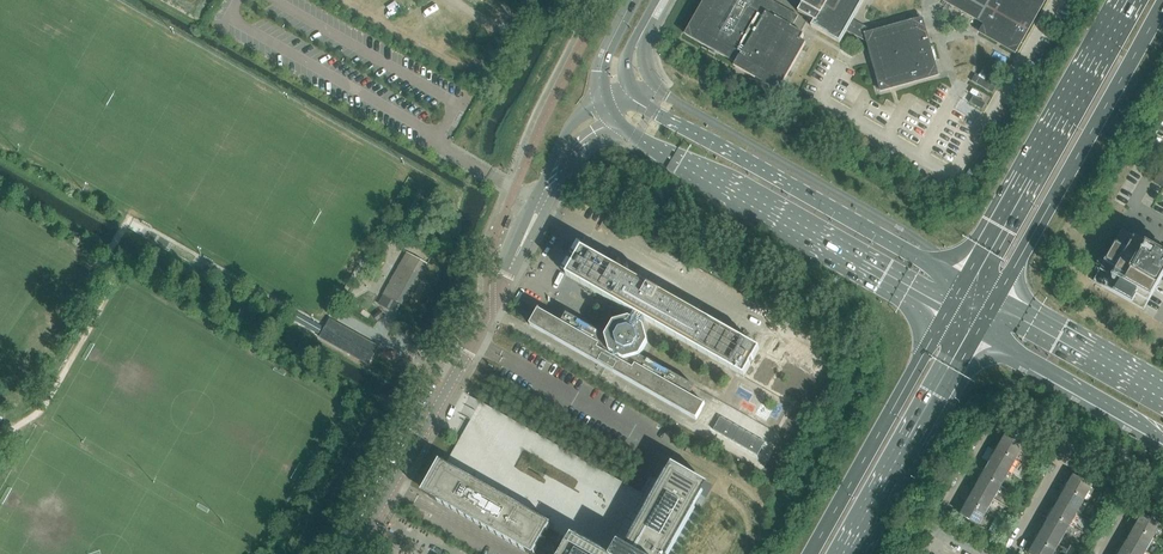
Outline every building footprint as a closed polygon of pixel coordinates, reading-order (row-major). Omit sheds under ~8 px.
[(686,35),(701,44),(703,45),(716,52),(718,53),(737,64),(735,67),(778,91),(805,45),(800,42),(804,36),(800,33),(808,19),(815,23),(813,26),(812,28),(825,35),(839,43),(847,30),(867,42),(869,50),(881,91),(938,76),(926,34),(924,28),(922,19),(900,25),(877,31),(872,33),(852,21),(864,0),(706,0),(686,35)] [(1045,0),(942,0),(945,1),(985,24),(980,33),(990,39),(1015,53),(1045,0)] [(993,87),(975,77),(970,84),(988,94),(993,87)] [(973,97),(970,103),(982,110),(986,104),(973,97)] [(945,178),(939,188),(951,195),(957,185),(945,178)] [(1161,248),(1150,241),(1146,247),(1122,234),(1106,263),(1104,262),(1099,259),(1095,265),(1101,268),(1102,269),(1096,281),(1143,308),(1162,273),(1162,249),(1161,248)] [(582,249),(567,276),(634,315),(632,320),(629,318),(613,323),(605,337),(599,334),(599,332),(566,314),(561,323),(540,311),(540,310),(539,310),(530,326),(696,420),(706,404),(704,403),(704,404),(690,397),(695,387),(647,360),(647,361),(640,357),(648,343),(644,327),(642,325),(644,320),(744,377),(760,350),(660,293),(650,288),(582,249)] [(383,295),(404,307),(421,275),(400,264),(383,295)] [(549,528),(550,525),(571,537),(561,553),(668,553),(707,484),(672,464),(663,479),(651,501),(482,406),(448,466),(440,461),(422,493),(530,553),(534,553),(549,528)] [(728,421),(721,417),(713,430),(720,434),(736,443),(756,455),(758,456),(758,455),(765,442),(728,421)] [(997,450),(1016,461),(1023,447),(1005,437),(997,450)] [(990,463),(1008,474),(1016,461),(997,450),(990,463)] [(990,463),(982,476),(1001,487),(1008,474),(990,463)] [(982,476),(975,489),(994,499),(1001,487),(982,476)] [(1092,486),(1073,476),(1066,489),(1084,500),(1092,486)] [(968,502),(986,512),(994,499),(975,489),(968,502)] [(1084,500),(1066,489),(1058,502),(1077,513),(1084,500)] [(986,512),(968,502),(960,515),(979,526),(986,512)] [(1077,513),(1058,502),(1051,515),(1070,525),(1077,513)] [(1044,528),(1062,538),(1070,525),(1051,515),(1044,528)] [(1142,515),(1134,528),(1153,539),(1161,526),(1142,515)] [(1062,538),(1044,528),(1036,541),(1055,551),(1062,538)] [(1134,528),(1127,541),(1146,552),(1153,539),(1134,528)] [(1036,541),(1029,553),(1053,553),(1055,551),(1036,541)] [(1127,541),(1120,553),(1144,553),(1146,552),(1127,541)]
